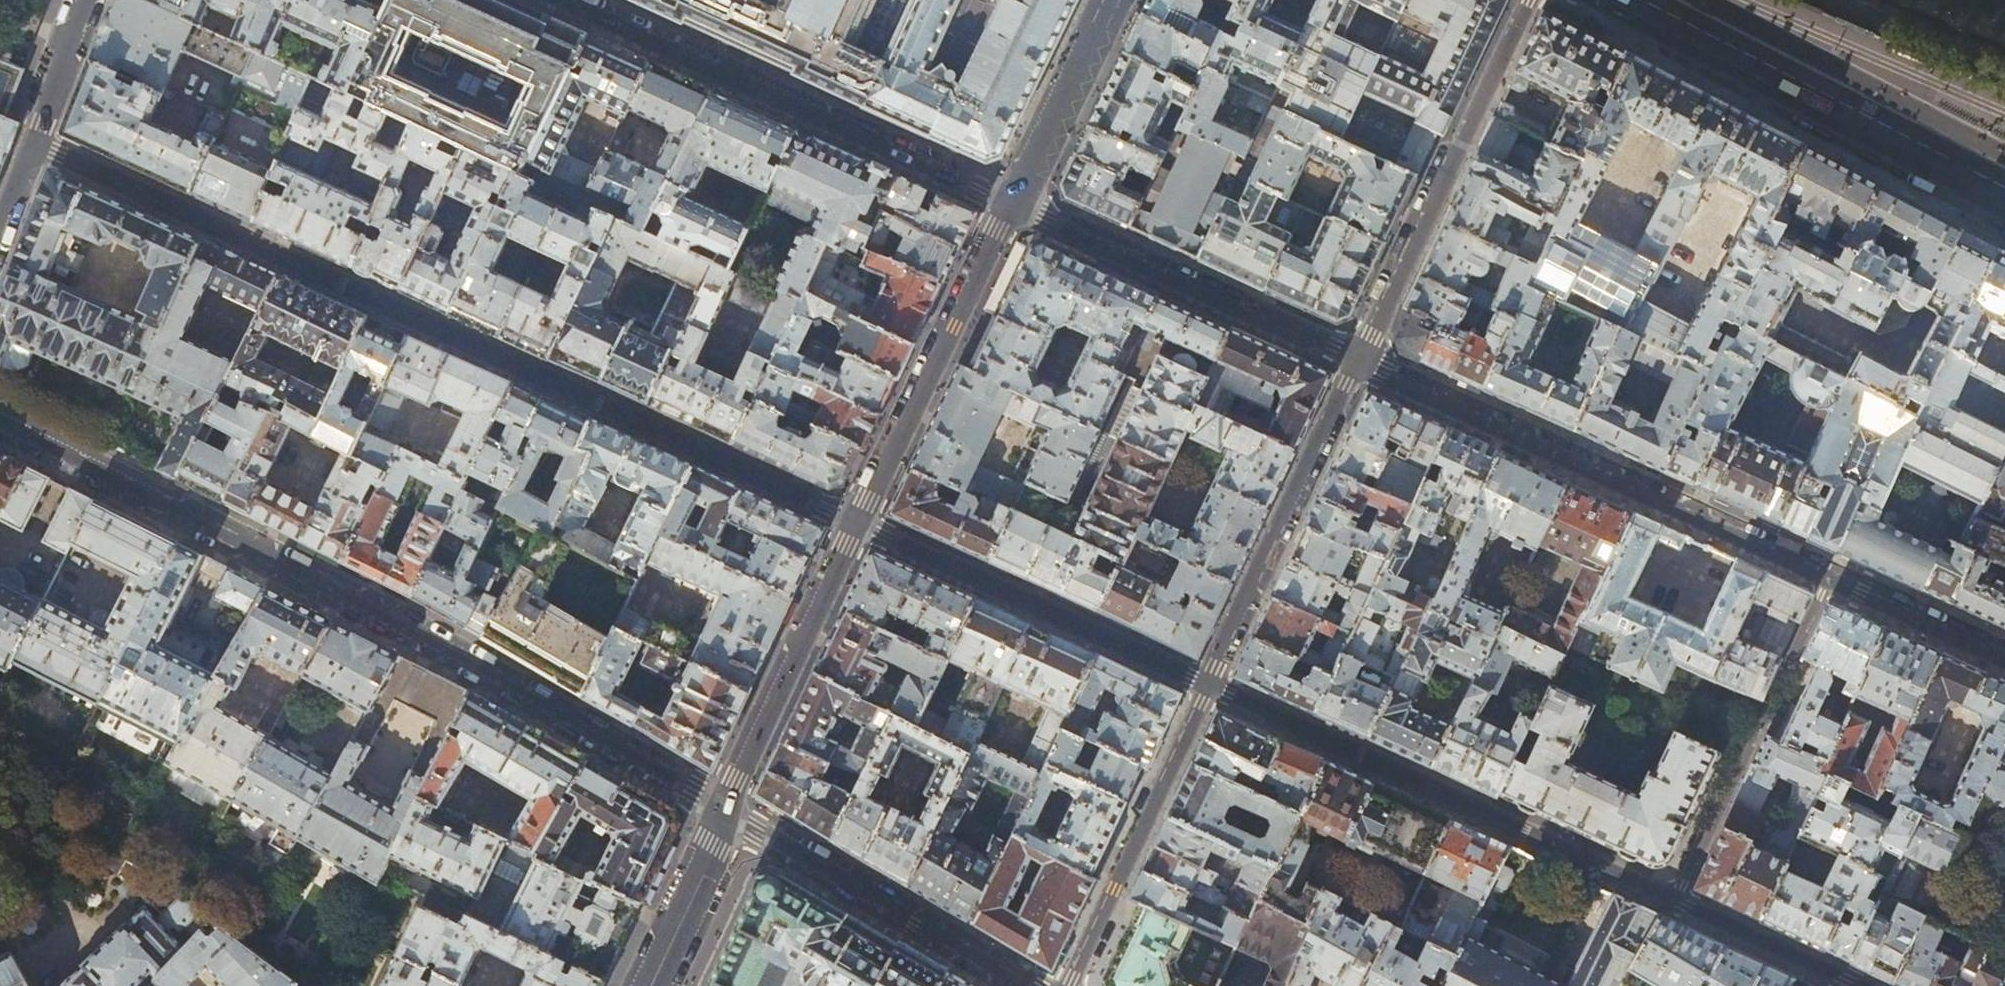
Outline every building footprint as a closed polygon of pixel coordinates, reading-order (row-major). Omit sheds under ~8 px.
[(181,19),(141,0),(115,0),(105,25),(101,36),(90,62),(119,75),(121,69),(141,78),(138,83),(163,94),(165,88),(166,89),(184,50),(235,74),(231,83),(238,87),(238,86),(296,114),(299,108),(310,79),(268,60),(244,48),(230,42),(201,28),(181,19)] [(181,19),(189,0),(141,0),(181,19)] [(181,19),(201,28),(210,4),(213,8),(238,20),(230,42),(244,48),(264,0),(189,0),(181,19)] [(244,48),(268,60),(283,26),(336,51),(321,84),(334,90),(336,91),(340,82),(350,86),(389,0),(264,0),(244,48)] [(390,116),(413,127),(464,150),(484,160),(496,165),(501,168),(506,157),(525,165),(588,34),(551,18),(513,0),(389,0),(350,86),(346,95),(390,116)] [(644,6),(723,42),(737,48),(754,56),(862,105),(878,113),(914,129),(935,139),(959,150),(986,162),(993,160),(1001,157),(1072,9),(1077,0),(999,0),(960,85),(928,70),(961,0),(909,0),(883,59),(844,42),(864,0),(780,0),(776,9),(756,0),(631,0),(644,6)] [(1142,15),(1213,51),(1223,32),(1197,19),(1202,9),(1202,7),(1202,4),(1202,3),(1202,2),(1200,0),(1149,0),(1142,15)] [(1265,14),(1237,0),(1236,3),(1223,32),(1213,51),(1205,69),(1236,83),(1239,76),(1229,72),(1233,65),(1279,86),(1304,32),(1265,14)] [(1237,0),(1265,14),(1272,0),(1237,0)] [(1304,32),(1279,86),(1272,99),(1269,106),(1359,149),(1416,177),(1422,165),(1437,134),(1440,136),(1448,120),(1474,67),(1492,30),(1506,0),(1319,0),(1304,32)] [(1570,99),(1549,144),(1583,160),(1586,153),(1610,99),(1611,99),(1628,57),(1584,34),(1581,33),(1546,14),(1544,13),(1543,12),(1507,88),(1508,88),(1509,87),(1510,88),(1511,86),(1519,90),(1526,89),(1530,80),(1570,99)] [(1205,69),(1213,51),(1142,15),(1133,33),(1123,54),(1196,90),(1199,84),(1189,79),(1193,71),(1202,75),(1205,69)] [(588,34),(525,165),(519,176),(526,179),(530,171),(535,173),(531,182),(533,183),(533,184),(563,198),(582,206),(599,170),(560,152),(585,99),(624,117),(627,110),(650,63),(619,48),(588,34)] [(1187,109),(1196,90),(1123,54),(1107,87),(1087,127),(1163,161),(1171,142),(1157,136),(1172,103),(1187,109)] [(1682,85),(1628,57),(1611,99),(1610,99),(1586,153),(1608,165),(1631,124),(1679,150),(1681,151),(1677,159),(1682,162),(1676,173),(1675,174),(1665,194),(1691,208),(1693,204),(1709,174),(1758,199),(1751,212),(1751,213),(1737,238),(1718,275),(1750,290),(1783,227),(1771,223),(1802,148),(1796,145),(1741,116),(1701,95),(1700,95),(1682,85)] [(4,118),(23,69),(0,62),(0,116),(4,118)] [(138,83),(119,75),(90,62),(77,96),(62,133),(63,135),(90,147),(136,168),(171,184),(190,193),(212,142),(225,115),(209,108),(194,143),(151,123),(162,97),(168,100),(172,91),(166,89),(165,88),(163,94),(138,83)] [(612,219),(643,232),(649,220),(713,91),(678,75),(650,63),(627,110),(665,128),(666,130),(667,132),(669,134),(671,135),(653,171),(621,157),(629,141),(626,139),(629,133),(619,128),(599,170),(582,206),(612,219)] [(1236,83),(1205,69),(1202,75),(1199,84),(1196,90),(1187,109),(1183,117),(1175,135),(1171,142),(1163,161),(1149,188),(1145,196),(1130,228),(1160,242),(1197,259),(1226,198),(1230,190),(1236,177),(1244,159),(1253,141),(1212,121),(1225,95),(1266,113),(1269,106),(1272,99),(1236,83)] [(336,91),(334,90),(321,118),(299,108),(296,114),(273,172),(253,222),(298,243),(350,267),(377,206),(337,188),(340,182),(338,177),(331,174),(326,183),(321,181),(337,147),(360,157),(351,176),(354,184),(381,197),(400,154),(377,144),(390,116),(346,95),(336,91)] [(713,91),(649,220),(664,227),(659,239),(698,257),(704,256),(706,253),(705,250),(719,257),(716,265),(729,271),(750,227),(686,198),(690,190),(692,191),(694,190),(695,189),(706,164),(723,172),(722,174),(741,183),(742,181),(766,192),(797,130),(747,107),(713,91)] [(1502,100),(1494,117),(1520,130),(1544,141),(1547,134),(1544,127),(1514,113),(1512,107),(1504,103),(1504,102),(1502,101),(1503,100),(1502,100)] [(1359,149),(1269,106),(1266,113),(1264,118),(1276,124),(1258,165),(1244,159),(1236,177),(1287,200),(1309,156),(1339,171),(1345,178),(1359,149)] [(1175,135),(1183,117),(1178,114),(1169,133),(1175,135)] [(7,152),(9,153),(20,124),(4,118),(0,116),(0,172),(7,152)] [(1520,130),(1494,117),(1484,137),(1468,172),(1560,213),(1583,160),(1549,144),(1547,143),(1531,178),(1504,165),(1520,130)] [(444,194),(464,150),(413,127),(400,154),(381,197),(377,206),(350,267),(374,278),(399,290),(430,223),(436,211),(439,203),(444,194)] [(1081,139),(1074,155),(1126,177),(1149,188),(1163,161),(1087,127),(1081,139)] [(857,157),(797,130),(766,192),(762,201),(812,224),(806,237),(803,236),(801,237),(776,292),(800,303),(804,295),(827,246),(842,252),(848,238),(864,246),(897,175),(857,157)] [(273,172),(212,142),(190,193),(217,206),(253,222),(273,172)] [(1815,155),(1802,148),(1771,223),(1783,227),(1791,227),(1787,221),(1789,219),(1783,210),(1787,203),(1796,209),(1792,217),(1800,221),(1803,217),(1813,222),(1809,233),(1853,255),(1854,252),(1855,251),(1857,249),(1859,247),(1861,246),(1865,245),(1868,246),(1871,246),(1873,241),(1855,231),(1877,188),(1834,165),(1832,164),(1815,155)] [(1400,212),(1416,177),(1359,149),(1345,178),(1327,218),(1385,245),(1400,212)] [(484,160),(464,150),(444,194),(476,209),(452,260),(436,253),(444,234),(442,228),(430,223),(399,290),(422,300),(448,313),(497,208),(498,207),(488,203),(493,192),(503,196),(513,173),(501,168),(496,165),(492,174),(480,169),(484,160)] [(1676,173),(1682,162),(1677,159),(1681,151),(1679,150),(1670,170),(1676,173)] [(1608,165),(1586,153),(1583,160),(1560,213),(1561,213),(1553,232),(1567,239),(1575,225),(1576,225),(1577,224),(1608,165)] [(1122,186),(1126,177),(1074,155),(1067,170),(1060,185),(1065,198),(1093,211),(1130,228),(1145,196),(1122,186)] [(48,170),(27,225),(9,269),(0,293),(0,392),(5,395),(6,395),(15,371),(20,371),(23,371),(25,369),(28,365),(51,375),(57,360),(128,392),(201,242),(142,215),(130,209),(85,189),(86,186),(65,177),(63,176),(48,170)] [(1553,232),(1561,213),(1560,213),(1468,172),(1457,196),(1426,262),(1404,307),(1409,310),(1437,324),(1446,305),(1478,318),(1479,317),(1483,307),(1514,320),(1528,288),(1553,232)] [(519,176),(513,173),(503,196),(501,199),(509,202),(510,205),(506,212),(497,208),(448,313),(472,323),(499,336),(523,285),(492,271),(508,236),(539,251),(558,209),(547,203),(549,199),(560,204),(561,203),(563,198),(533,184),(533,183),(531,182),(526,179),(519,176)] [(897,175),(864,246),(863,249),(943,284),(960,249),(975,215),(977,212),(941,195),(897,175)] [(1287,200),(1236,177),(1230,190),(1244,196),(1240,204),(1226,198),(1197,259),(1222,271),(1266,291),(1287,245),(1292,232),(1303,208),(1287,200)] [(1881,190),(1877,188),(1855,231),(1873,241),(1871,246),(1901,261),(1902,262),(1904,264),(1904,265),(1905,267),(1906,269),(1906,271),(1906,272),(1905,274),(1905,275),(1904,278),(1902,277),(1900,280),(1928,294),(1961,232),(1942,222),(1913,206),(1881,190)] [(1684,220),(1691,208),(1665,194),(1632,256),(1659,270),(1684,220)] [(563,198),(561,203),(569,207),(567,213),(558,209),(539,251),(569,265),(554,299),(523,285),(499,336),(522,347),(548,359),(612,219),(582,206),(563,198)] [(439,203),(436,211),(442,214),(446,207),(439,203)] [(1315,213),(1303,208),(1292,232),(1304,237),(1315,213)] [(1688,221),(1694,209),(1691,208),(1684,220),(1688,221)] [(1737,238),(1751,213),(1749,212),(1736,237),(1737,238)] [(1366,286),(1385,245),(1327,218),(1311,250),(1310,249),(1308,249),(1305,249),(1303,250),(1301,251),(1287,245),(1266,291),(1301,307),(1337,323),(1351,318),(1366,286)] [(716,265),(698,257),(659,239),(643,232),(612,219),(548,359),(573,370),(623,393),(647,405),(716,265)] [(1575,225),(1567,239),(1561,249),(1645,292),(1646,290),(1648,291),(1659,270),(1632,256),(1577,224),(1576,225),(1575,225)] [(1791,227),(1783,227),(1750,290),(1731,325),(1739,327),(1767,341),(1777,322),(1795,287),(1812,297),(1811,298),(1850,319),(1851,318),(1872,329),(1891,293),(1893,293),(1900,280),(1902,277),(1904,278),(1905,275),(1905,274),(1906,272),(1906,271),(1906,269),(1905,267),(1904,265),(1904,264),(1902,262),(1901,261),(1871,246),(1868,246),(1865,245),(1861,246),(1859,247),(1857,249),(1855,251),(1854,252),(1853,255),(1809,233),(1800,228),(1793,241),(1790,239),(1791,227)] [(1567,239),(1553,232),(1528,288),(1555,301),(1598,320),(1617,329),(1627,333),(1643,301),(1648,291),(1646,290),(1645,292),(1561,249),(1567,239)] [(1962,232),(1961,232),(1928,294),(1900,280),(1893,293),(1891,293),(1872,329),(1871,332),(1877,335),(1903,329),(1912,312),(1914,312),(1916,311),(1920,308),(1921,305),(1938,314),(1903,377),(1859,354),(1855,362),(1846,380),(1847,380),(1870,391),(1867,397),(1865,397),(1864,398),(1863,398),(1863,400),(1865,405),(1871,411),(1874,413),(1885,418),(1894,420),(1896,420),(1899,419),(1902,418),(1905,415),(1905,414),(1906,413),(1916,417),(1917,416),(1900,408),(1905,397),(1921,407),(1948,351),(1996,250),(1988,245),(1962,232)] [(201,242),(128,392),(179,415),(182,418),(183,421),(183,423),(182,425),(181,425),(159,467),(154,469),(176,480),(197,439),(206,420),(220,392),(225,382),(235,363),(186,341),(184,337),(184,334),(185,331),(200,300),(199,299),(206,284),(262,310),(279,275),(242,258),(202,239),(201,242)] [(1029,248),(1002,303),(992,325),(970,370),(970,371),(1100,431),(1125,376),(1121,374),(1133,349),(1135,345),(1159,295),(1097,267),(1070,255),(1043,242),(1029,248)] [(943,284),(863,249),(859,259),(842,252),(827,246),(804,295),(913,347),(928,315),(943,284)] [(1996,250),(1948,351),(2004,381),(2004,376),(1972,361),(1986,331),(2004,340),(2004,254),(1996,250)] [(525,270),(529,271),(533,263),(529,261),(525,270)] [(771,366),(800,303),(776,292),(729,271),(716,265),(647,405),(686,423),(733,444),(754,401),(771,366)] [(246,405),(267,416),(276,397),(319,420),(362,328),(368,317),(359,313),(321,295),(307,289),(279,275),(262,310),(235,363),(225,382),(244,391),(243,394),(243,398),(246,405)] [(1731,325),(1750,290),(1718,275),(1693,325),(1677,356),(1681,358),(1709,370),(1725,337),(1731,325)] [(1527,367),(1555,301),(1528,288),(1514,320),(1482,391),(1528,412),(1574,432),(1617,329),(1598,320),(1586,346),(1587,347),(1571,386),(1527,367)] [(804,295),(800,303),(771,366),(796,377),(805,359),(797,355),(811,323),(820,321),(817,326),(825,329),(828,322),(838,327),(844,336),(839,347),(835,345),(832,350),(898,379),(905,365),(913,347),(804,295)] [(1157,334),(1201,354),(1196,365),(1195,362),(1192,359),(1186,357),(1179,357),(1175,359),(1172,362),(1158,355),(1156,359),(1157,359),(1142,391),(1191,413),(1196,405),(1208,378),(1207,377),(1230,328),(1193,311),(1159,295),(1135,345),(1145,349),(1151,346),(1157,334)] [(1693,325),(1643,301),(1627,333),(1637,338),(1677,356),(1693,325)] [(1446,305),(1437,324),(1418,362),(1440,371),(1451,376),(1471,334),(1478,318),(1446,305)] [(1483,307),(1479,317),(1492,323),(1484,340),(1471,334),(1451,376),(1464,382),(1482,391),(1514,320),(1483,307)] [(1437,324),(1409,310),(1405,319),(1396,339),(1401,353),(1407,356),(1418,362),(1437,324)] [(1855,362),(1777,322),(1767,341),(1800,358),(1801,356),(1846,380),(1855,362)] [(1735,339),(1725,337),(1709,370),(1686,422),(1717,435),(1694,488),(1729,504),(1779,526),(1801,475),(1806,463),(1727,428),(1763,359),(1793,374),(1800,358),(1767,341),(1739,327),(1735,339)] [(351,457),(352,455),(363,431),(367,423),(402,347),(376,335),(362,328),(319,420),(311,436),(345,453),(351,457)] [(1314,413),(1332,375),(1330,374),(1273,348),(1230,328),(1207,377),(1208,378),(1196,405),(1296,451),(1313,415),(1314,413)] [(1637,338),(1627,333),(1617,329),(1574,432),(1612,450),(1637,461),(1664,474),(1686,422),(1709,370),(1681,358),(1670,383),(1652,424),(1609,405),(1627,363),(1637,338)] [(407,336),(402,347),(367,423),(383,430),(389,428),(393,419),(398,422),(410,397),(414,399),(414,400),(429,406),(430,404),(441,400),(467,412),(445,457),(436,452),(430,463),(468,481),(489,437),(497,420),(514,384),(465,362),(463,361),(409,336),(407,336)] [(1681,358),(1677,356),(1637,338),(1627,363),(1670,383),(1681,358)] [(813,341),(805,359),(796,377),(881,416),(888,400),(898,379),(832,350),(813,341)] [(1138,352),(1133,349),(1121,374),(1125,376),(1127,377),(1138,352)] [(1948,351),(1921,407),(1917,416),(1916,417),(1906,413),(1905,414),(1905,415),(1902,418),(1899,419),(1896,420),(1894,420),(1885,418),(1874,413),(1871,411),(1865,405),(1863,400),(1863,398),(1864,398),(1865,397),(1867,397),(1870,391),(1847,380),(1839,396),(1830,406),(1829,414),(1810,455),(1806,463),(1801,475),(1820,483),(1830,487),(1824,500),(1807,539),(1821,546),(1837,553),(1855,513),(1861,499),(1878,506),(1895,466),(1979,504),(2004,450),(2004,435),(1966,416),(1981,382),(2004,394),(2004,381),(1948,351)] [(1801,356),(1800,358),(1793,374),(1791,380),(1791,389),(1794,395),(1798,398),(1805,404),(1815,408),(1818,408),(1824,408),(1827,407),(1830,406),(1839,396),(1847,380),(1846,380),(1801,356)] [(1100,431),(970,371),(958,364),(936,412),(908,469),(949,485),(964,492),(964,490),(975,490),(979,483),(979,481),(971,478),(1003,411),(1033,425),(1035,422),(1050,429),(1025,483),(1027,484),(1049,494),(1068,503),(1077,483),(1086,487),(1106,444),(1110,435),(1100,431)] [(771,366),(754,401),(781,413),(794,419),(817,429),(859,448),(864,450),(872,434),(881,416),(796,377),(771,366)] [(1137,389),(1140,383),(1140,382),(1135,380),(1135,381),(1132,387),(1137,389)] [(523,389),(514,384),(497,420),(510,426),(503,443),(489,437),(468,481),(463,491),(500,510),(524,458),(518,455),(526,436),(543,398),(523,389)] [(1356,414),(1347,434),(1383,451),(1388,441),(1385,439),(1401,406),(1387,399),(1367,390),(1356,414)] [(1191,413),(1142,391),(1119,440),(1169,463),(1185,431),(1192,434),(1190,439),(1201,444),(1198,450),(1205,453),(1208,447),(1219,453),(1222,446),(1230,450),(1214,484),(1269,510),(1279,488),(1282,480),(1296,451),(1196,405),(1191,413)] [(246,405),(220,392),(206,420),(236,435),(227,453),(197,439),(176,480),(198,490),(223,503),(267,416),(246,405)] [(311,436),(319,420),(276,397),(267,416),(223,503),(281,532),(341,562),(370,506),(363,503),(372,484),(379,488),(387,473),(352,455),(351,457),(345,453),(317,509),(264,482),(292,427),(311,436)] [(543,398),(526,436),(534,440),(526,457),(524,458),(500,510),(508,514),(551,536),(591,456),(579,450),(591,420),(564,408),(543,398)] [(796,474),(817,429),(794,419),(790,427),(784,429),(784,430),(778,427),(777,421),(781,413),(754,401),(733,444),(788,470),(796,474)] [(1815,408),(1805,404),(1787,444),(1810,455),(1829,414),(1830,406),(1827,407),(1824,408),(1818,408),(1815,408)] [(1410,410),(1401,406),(1385,439),(1388,441),(1383,451),(1388,453),(1405,460),(1425,417),(1410,410)] [(1434,421),(1425,417),(1405,460),(1388,453),(1372,488),(1412,506),(1447,427),(1434,421)] [(642,443),(591,420),(579,450),(591,456),(551,536),(571,545),(639,580),(646,565),(659,538),(694,467),(643,444),(642,443)] [(1717,435),(1686,422),(1664,474),(1677,480),(1694,488),(1717,435)] [(1471,438),(1447,427),(1412,506),(1399,533),(1386,561),(1369,596),(1352,633),(1342,654),(1362,663),(1386,672),(1397,677),(1429,609),(1441,582),(1432,578),(1427,589),(1398,576),(1417,532),(1421,534),(1419,541),(1426,544),(1439,515),(1438,514),(1441,509),(1452,514),(1451,515),(1468,522),(1501,452),(1471,438)] [(817,429),(796,474),(829,489),(836,486),(844,483),(858,451),(859,449),(859,448),(817,429)] [(399,448),(363,431),(352,455),(387,473),(399,449),(399,448)] [(1383,451),(1347,434),(1338,451),(1330,469),(1372,488),(1388,453),(1383,451)] [(1119,440),(1110,435),(1106,444),(1115,448),(1092,497),(1083,493),(1080,501),(1139,528),(1142,522),(1169,463),(1119,440)] [(430,463),(399,449),(387,473),(379,488),(370,506),(341,562),(376,579),(412,597),(463,491),(468,481),(430,463)] [(1979,504),(1974,515),(1983,519),(1986,513),(1989,515),(2001,520),(2003,518),(2004,518),(2004,450),(1979,504)] [(1441,582),(1429,609),(1448,618),(1464,625),(1494,638),(1500,625),(1510,604),(1504,601),(1499,611),(1460,593),(1490,528),(1515,539),(1512,546),(1520,549),(1522,543),(1536,549),(1538,544),(1567,482),(1529,464),(1528,464),(1501,452),(1468,522),(1441,582)] [(5,455),(0,465),(0,509),(4,511),(26,466),(12,458),(5,455)] [(987,465),(979,481),(979,483),(1018,501),(1027,484),(1025,483),(987,465)] [(26,466),(4,511),(0,518),(0,520),(22,531),(50,478),(26,466)] [(710,561),(728,523),(743,490),(715,477),(694,467),(659,538),(710,561)] [(942,499),(949,485),(908,469),(899,489),(887,513),(887,515),(939,540),(989,563),(1018,501),(979,483),(975,490),(988,496),(987,499),(981,504),(978,502),(977,497),(967,493),(959,508),(942,499)] [(1412,506),(1372,488),(1330,469),(1324,482),(1317,497),(1399,533),(1412,506)] [(1814,496),(1820,483),(1801,475),(1779,526),(1792,532),(1807,539),(1824,500),(1814,496)] [(1598,496),(1567,482),(1538,544),(1584,565),(1557,620),(1512,599),(1510,604),(1500,625),(1565,656),(1569,647),(1634,512),(1598,496)] [(1043,508),(1049,494),(1027,484),(1018,501),(989,563),(1039,586),(1096,612),(1118,568),(1120,563),(1122,563),(1134,538),(1139,528),(1080,501),(1078,504),(1087,509),(1073,538),(1028,517),(1035,504),(1043,508)] [(1269,510),(1214,484),(1186,542),(1180,539),(1183,532),(1152,518),(1149,526),(1142,522),(1139,528),(1134,538),(1169,554),(1183,560),(1233,584),(1245,560),(1248,554),(1269,510)] [(66,554),(71,545),(94,500),(70,488),(43,542),(66,554)] [(777,505),(743,490),(728,523),(811,561),(820,542),(826,529),(826,528),(825,528),(786,510),(777,505)] [(495,516),(505,520),(508,514),(500,510),(463,491),(412,597),(442,615),(482,637),(500,598),(498,592),(489,588),(498,570),(475,559),(495,516)] [(1399,533),(1317,497),(1312,507),(1304,525),(1386,561),(1399,533)] [(139,523),(94,500),(71,545),(132,576),(105,630),(43,600),(12,662),(98,704),(99,702),(180,544),(139,523)] [(1634,512),(1569,647),(1607,664),(1606,665),(1662,690),(1675,662),(1762,701),(1801,619),(1813,594),(1790,583),(1737,559),(1704,632),(1627,596),(1654,540),(1679,551),(1686,536),(1634,512)] [(1941,553),(1855,513),(1837,553),(1844,556),(1878,571),(1907,585),(1922,592),(1941,553)] [(1989,515),(1986,513),(1983,519),(1974,515),(1960,546),(1974,553),(2004,566),(2004,530),(1986,521),(1989,515)] [(551,536),(508,514),(505,520),(495,516),(475,559),(498,570),(489,588),(498,592),(500,598),(482,637),(486,640),(550,677),(582,696),(611,637),(545,599),(550,589),(547,587),(571,545),(551,536)] [(801,582),(811,561),(728,523),(710,561),(793,599),(801,582)] [(1386,561),(1304,525),(1296,540),(1287,560),(1369,596),(1386,561)] [(793,599),(710,561),(659,538),(646,565),(723,599),(716,614),(715,614),(699,648),(700,648),(696,656),(692,665),(750,691),(771,645),(793,599)] [(1183,560),(1172,584),(1169,582),(1165,590),(1133,575),(1139,562),(1161,572),(1169,554),(1134,538),(1122,563),(1120,563),(1118,568),(1096,612),(1143,635),(1194,658),(1198,660),(1214,626),(1216,622),(1233,584),(1183,560)] [(1951,605),(1974,553),(1960,546),(1947,540),(1944,546),(1950,549),(1951,547),(1956,549),(1952,558),(1941,553),(1922,592),(1933,597),(1951,605)] [(202,554),(180,544),(99,702),(177,742),(203,699),(215,679),(216,676),(159,646),(204,556),(202,554)] [(1525,554),(1532,558),(1535,551),(1528,548),(1525,554)] [(857,578),(842,610),(883,629),(891,613),(923,628),(920,633),(929,638),(924,649),(948,661),(976,598),(924,574),(885,556),(871,549),(857,578)] [(1974,553),(1951,605),(1977,617),(2004,629),(2004,566),(1974,553)] [(1279,577),(1270,596),(1352,633),(1369,596),(1287,560),(1279,577)] [(219,637),(234,645),(268,588),(228,568),(214,595),(215,600),(224,605),(214,623),(218,630),(219,637)] [(12,662),(43,600),(43,599),(40,598),(39,600),(27,594),(27,592),(25,591),(24,593),(0,581),(0,667),(8,670),(12,662)] [(299,604),(268,588),(234,645),(216,676),(215,679),(229,687),(235,690),(237,688),(253,657),(265,654),(303,675),(334,621),(299,604)] [(1333,674),(1342,654),(1352,633),(1270,596),(1261,617),(1251,636),(1333,674)] [(1062,730),(1097,654),(1036,626),(1032,624),(976,598),(948,661),(972,672),(948,720),(934,713),(940,699),(931,695),(915,726),(969,753),(964,766),(987,776),(1017,790),(1030,796),(1045,766),(1062,730)] [(1855,695),(1886,628),(1856,614),(1829,602),(1801,659),(1816,666),(1798,705),(1781,740),(1781,741),(1824,763),(1842,725),(1817,714),(1829,687),(1841,692),(1844,700),(1839,711),(1846,715),(1847,712),(1855,695)] [(615,628),(692,664),(692,665),(696,656),(684,650),(686,646),(684,637),(679,634),(680,632),(626,607),(615,628)] [(1414,708),(1435,660),(1475,678),(1494,638),(1464,625),(1459,635),(1455,633),(1457,629),(1450,625),(1448,630),(1444,628),(1448,618),(1429,609),(1397,677),(1368,739),(1384,746),(1400,754),(1432,769),(1452,726),(1414,708)] [(812,673),(890,714),(915,726),(931,695),(948,661),(924,649),(883,629),(842,610),(828,640),(823,649),(812,673)] [(366,638),(334,621),(303,675),(274,725),(282,729),(299,698),(311,705),(313,708),(316,708),(320,705),(321,702),(326,693),(327,693),(329,690),(368,713),(400,655),(366,638)] [(1495,695),(1512,659),(1554,678),(1555,676),(1565,656),(1500,625),(1494,638),(1475,678),(1452,726),(1432,769),(1464,783),(1484,792),(1496,798),(1498,794),(1514,760),(1529,729),(1537,713),(1530,709),(1527,716),(1520,713),(1510,734),(1476,717),(1488,692),(1495,695)] [(611,637),(582,696),(656,739),(692,664),(615,628),(611,637)] [(1868,721),(1847,712),(1846,715),(1842,725),(1824,763),(1820,772),(1827,775),(1847,784),(1876,797),(1877,795),(1942,654),(1913,640),(1886,628),(1855,695),(1898,715),(1891,732),(1883,728),(1862,772),(1849,765),(1868,721)] [(1271,695),(1315,715),(1333,674),(1251,636),(1242,655),(1232,677),(1235,678),(1271,695)] [(1062,730),(1080,738),(1084,728),(1095,733),(1090,743),(1142,766),(1147,769),(1148,767),(1164,732),(1181,696),(1180,693),(1139,674),(1138,673),(1097,654),(1062,730)] [(1362,663),(1342,654),(1333,674),(1315,715),(1341,727),(1368,739),(1397,677),(1386,672),(1378,689),(1355,678),(1362,663)] [(2004,744),(2004,683),(1978,670),(1942,654),(1877,795),(1898,804),(1919,814),(1932,820),(1951,829),(1963,834),(1979,799),(2004,744)] [(471,691),(440,676),(400,655),(368,713),(333,774),(297,839),(377,885),(381,876),(389,860),(418,798),(450,733),(454,726),(471,691)] [(750,691),(692,665),(692,664),(656,739),(667,745),(710,771),(712,772),(718,760),(730,733),(750,691)] [(797,706),(780,742),(827,765),(830,766),(838,768),(845,770),(861,775),(890,714),(812,673),(797,704),(797,706)] [(1551,685),(1537,713),(1529,729),(1539,734),(1524,765),(1514,760),(1498,794),(1553,820),(1576,830),(1615,849),(1649,864),(1653,866),(1658,866),(1663,864),(1670,859),(1680,838),(1704,786),(1719,753),(1719,751),(1675,731),(1654,774),(1651,772),(1639,795),(1569,763),(1596,705),(1551,685)] [(497,707),(471,691),(454,726),(462,731),(459,738),(450,733),(418,798),(439,808),(444,811),(454,794),(449,791),(466,761),(497,780),(529,725),(497,707)] [(268,737),(203,699),(177,742),(166,762),(232,800),(268,737)] [(1213,719),(1205,736),(1265,766),(1280,738),(1253,726),(1217,709),(1213,719)] [(830,840),(868,862),(874,866),(908,886),(964,766),(969,753),(915,726),(890,714),(861,775),(830,840)] [(557,742),(529,725),(497,780),(531,799),(508,840),(534,852),(588,760),(557,742)] [(1080,738),(1062,730),(1045,766),(1125,801),(1131,789),(1141,767),(1142,766),(1090,743),(1080,738)] [(1781,741),(1765,734),(1749,768),(1728,812),(1709,852),(1692,886),(1693,888),(1725,904),(1759,921),(1782,872),(1784,866),(1787,860),(1797,838),(1811,808),(1817,797),(1827,775),(1820,772),(1824,763),(1781,741)] [(1200,746),(1192,763),(1232,782),(1236,773),(1244,777),(1240,786),(1253,792),(1265,766),(1205,736),(1200,746)] [(333,774),(268,737),(232,800),(279,828),(255,869),(273,880),(297,839),(333,774)] [(1326,760),(1302,749),(1280,738),(1265,766),(1253,792),(1300,814),(1326,760)] [(827,765),(780,742),(768,766),(755,794),(756,795),(756,796),(799,821),(830,840),(861,775),(845,770),(838,784),(822,776),(827,765)] [(1979,799),(2004,811),(2004,744),(1979,799)] [(588,760),(534,852),(539,854),(537,859),(582,881),(584,878),(641,904),(659,864),(678,824),(674,810),(633,786),(588,760)] [(1348,770),(1326,760),(1300,814),(1275,867),(1263,893),(1259,902),(1305,926),(1321,890),(1307,884),(1301,896),(1295,898),(1286,894),(1283,887),(1287,879),(1291,877),(1307,845),(1310,824),(1348,842),(1373,782),(1348,770)] [(1180,789),(1166,817),(1212,836),(1213,835),(1275,867),(1300,814),(1253,792),(1240,786),(1232,782),(1192,763),(1180,789)] [(838,768),(830,766),(827,771),(835,775),(838,768)] [(966,818),(987,776),(964,766),(908,886),(939,904),(971,923),(1013,834),(1030,796),(1017,790),(1002,821),(1001,820),(995,833),(994,833),(992,836),(993,836),(984,855),(951,835),(960,815),(966,818)] [(1108,840),(1112,831),(1125,801),(1045,766),(1030,796),(1013,834),(1091,877),(1091,876),(1108,840)] [(1823,950),(1861,868),(1879,876),(1888,880),(1919,814),(1898,804),(1891,821),(1872,813),(1872,811),(1854,803),(1854,805),(1841,798),(1847,784),(1827,775),(1817,797),(1826,801),(1825,803),(1821,804),(1819,805),(1817,808),(1817,811),(1811,808),(1797,838),(1837,857),(1822,890),(1782,872),(1759,921),(1790,935),(1823,950)] [(1411,800),(1373,782),(1348,842),(1346,847),(1354,851),(1356,846),(1372,854),(1375,849),(1425,873),(1450,818),(1424,806),(1411,800)] [(107,795),(136,813),(143,801),(115,784),(107,795)] [(439,808),(418,798),(389,860),(436,882),(435,887),(444,891),(443,893),(457,900),(460,893),(478,901),(470,917),(604,980),(623,941),(641,904),(584,878),(582,881),(537,859),(539,854),(534,852),(508,840),(472,823),(468,822),(461,836),(432,822),(439,808)] [(114,824),(121,839),(136,813),(122,813),(114,824)] [(1877,902),(1849,963),(1858,967),(1879,977),(1892,983),(1923,919),(1963,834),(1951,829),(1947,837),(1928,829),(1932,820),(1919,814),(1888,880),(1877,902)] [(1161,829),(1153,845),(1201,866),(1201,865),(1215,872),(1224,854),(1243,863),(1234,880),(1263,893),(1275,867),(1213,835),(1212,836),(1166,817),(1161,829)] [(1478,831),(1450,818),(1425,873),(1424,875),(1454,889),(1439,920),(1410,907),(1400,929),(1455,956),(1474,918),(1481,905),(1502,864),(1511,846),(1478,831)] [(1072,926),(1085,899),(1094,879),(1091,877),(1013,834),(971,923),(993,936),(1012,947),(1052,971),(1053,969),(1072,926)] [(1149,854),(1141,870),(1252,917),(1259,902),(1263,893),(1234,880),(1215,872),(1201,865),(1201,866),(1153,845),(1149,854)] [(114,877),(122,860),(113,855),(105,870),(114,877)] [(211,919),(178,894),(180,891),(122,860),(114,877),(162,914),(157,919),(148,911),(149,910),(146,907),(143,910),(144,911),(128,926),(127,924),(63,985),(152,985),(156,982),(155,980),(211,919)] [(1793,863),(1787,860),(1784,866),(1790,869),(1793,863)] [(1502,864),(1481,905),(1495,911),(1513,874),(1511,868),(1502,864)] [(1849,963),(1877,902),(1869,898),(1879,876),(1861,868),(1823,950),(1837,957),(1849,963)] [(771,870),(763,870),(758,873),(753,877),(750,884),(742,900),(717,954),(701,985),(786,985),(800,982),(806,985),(941,985),(949,972),(928,960),(918,954),(857,918),(805,888),(779,872),(771,870)] [(1252,917),(1141,870),(1137,879),(1127,899),(1141,904),(1190,926),(1232,944),(1237,947),(1252,917)] [(1416,893),(1422,896),(1425,888),(1419,886),(1416,893)] [(1418,983),(1421,975),(1432,980),(1434,976),(1443,980),(1455,956),(1400,929),(1371,914),(1364,928),(1333,912),(1340,899),(1322,890),(1321,890),(1305,926),(1309,928),(1304,944),(1285,985),(1309,985),(1314,975),(1333,985),(1426,985),(1418,983)] [(1549,978),(1545,985),(1619,985),(1660,915),(1636,904),(1614,894),(1575,970),(1566,966),(1557,982),(1549,978)] [(1252,917),(1237,947),(1234,953),(1219,985),(1285,985),(1304,944),(1309,928),(1305,926),(1259,902),(1252,917)] [(1190,926),(1141,904),(1140,905),(1120,948),(1105,979),(1108,985),(1196,985),(1181,977),(1175,960),(1190,926)] [(470,917),(462,914),(458,923),(421,906),(396,956),(460,985),(477,952),(483,949),(527,969),(529,976),(524,985),(602,985),(604,980),(470,917)] [(1660,915),(1619,985),(1704,985),(1727,946),(1693,931),(1660,915)] [(1455,956),(1443,980),(1440,985),(1545,985),(1549,978),(1476,942),(1485,923),(1474,918),(1455,956)] [(211,919),(155,980),(156,982),(160,985),(188,985),(208,967),(227,985),(296,985),(298,984),(240,940),(211,919)] [(1923,919),(1892,983),(1899,985),(1932,985),(1947,956),(1951,958),(1961,936),(1923,919)] [(1992,949),(1981,972),(2004,983),(2004,921),(1992,949)] [(1961,936),(1951,958),(1947,956),(1932,985),(1975,985),(1981,972),(1992,949),(1961,936)] [(1234,953),(1237,947),(1232,944),(1229,950),(1234,953)] [(1794,977),(1755,959),(1727,946),(1704,985),(1789,985),(1794,977)] [(8,954),(0,958),(0,985),(28,985),(8,954)] [(460,985),(396,956),(382,985),(460,985)] [(949,972),(941,985),(973,985),(949,972)] [(1981,972),(1975,985),(1995,985),(1996,985),(1997,985),(2003,985),(2004,983),(1981,972)]
